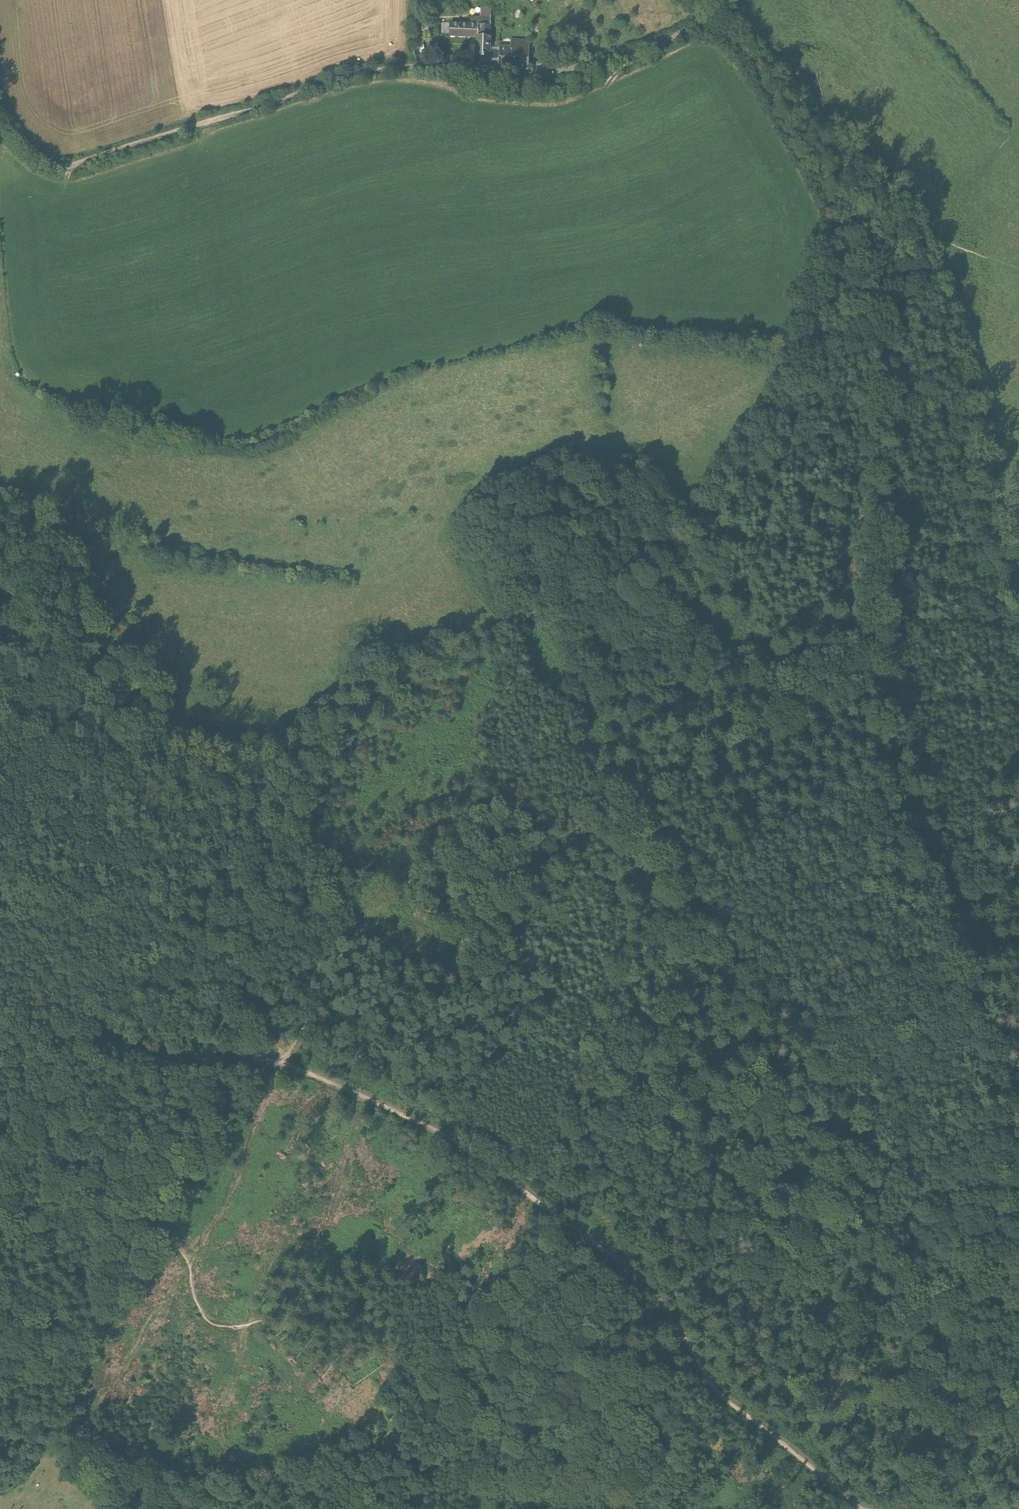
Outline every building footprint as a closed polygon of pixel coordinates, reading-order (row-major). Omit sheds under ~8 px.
[(449,35),(477,37),(478,35),(490,36),(491,24),(490,24),(491,6),(481,6),(481,16),(472,16),(471,23),(450,21),(449,35)] [(478,35),(477,37),(476,56),(490,56),(491,53),(491,36),(490,36),(478,35)] [(528,69),(529,59),(530,39),(511,38),(511,46),(499,45),(499,53),(499,67),(528,69)] [(499,53),(491,53),(490,56),(490,57),(476,56),(476,66),(499,67),(499,53)]
